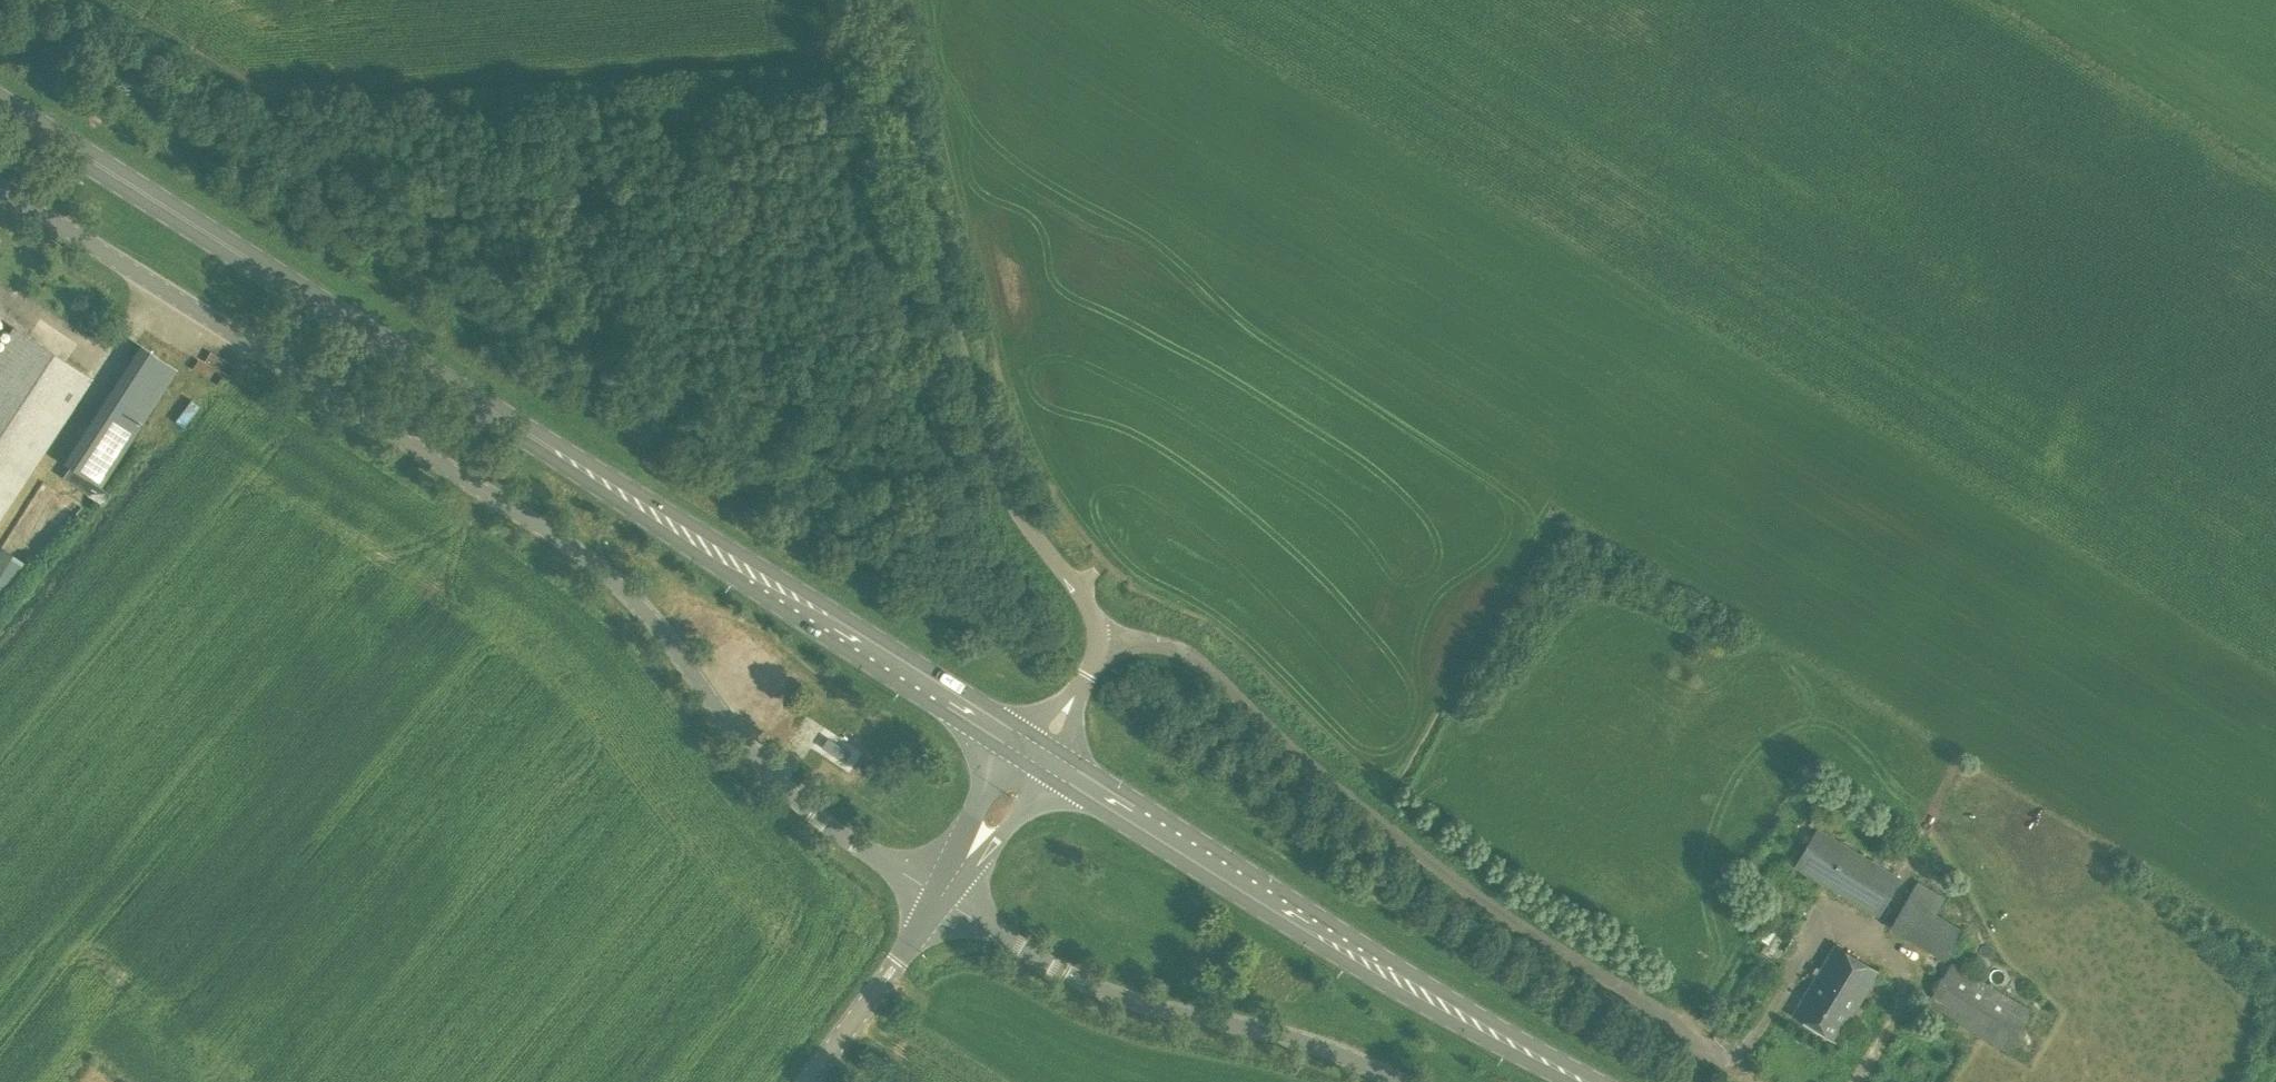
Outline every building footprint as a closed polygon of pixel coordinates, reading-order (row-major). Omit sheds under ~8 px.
[(88,380),(89,380),(90,379),(13,328),(12,330),(13,330),(0,349),(0,513),(88,380)] [(100,483),(175,370),(140,347),(98,410),(97,409),(64,459),(100,483)] [(182,415),(190,395),(179,390),(171,410),(182,415)] [(194,396),(179,417),(190,424),(205,404),(194,396)] [(17,571),(0,558),(0,592),(17,571)] [(1875,915),(1896,878),(1821,833),(1799,870),(1875,915)] [(1944,961),(1963,929),(1936,913),(1945,897),(1917,881),(1890,928),(1944,961)] [(1835,1040),(1877,972),(1835,946),(1793,1014),(1835,1040)] [(2006,1053),(2031,1010),(1950,962),(1926,1004),(2006,1053)]
